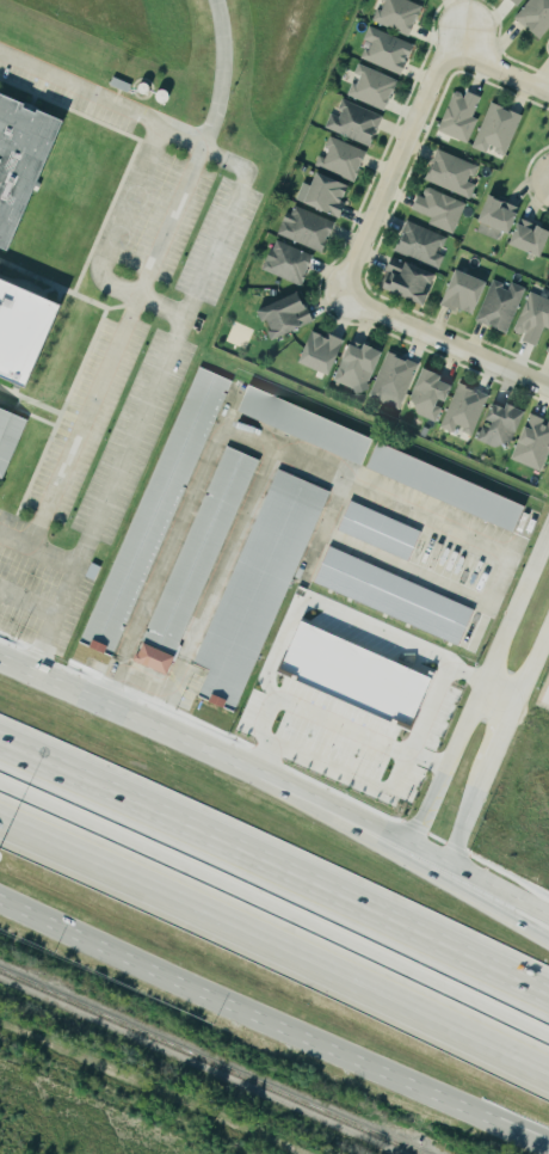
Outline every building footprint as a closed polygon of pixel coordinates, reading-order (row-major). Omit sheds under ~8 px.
[(413,37),(426,8),(408,0),(382,0),(385,1),(376,21),(413,37)] [(548,30),(548,0),(531,0),(516,17),(541,39),(548,30)] [(404,76),(417,46),(370,26),(364,41),(369,43),(362,59),(404,76)] [(401,81),(361,63),(356,74),(360,76),(351,96),(387,112),(401,81)] [(470,144),(481,120),(475,117),(484,98),(470,92),(468,96),(458,92),(441,132),(470,144)] [(64,122),(0,93),(0,249),(8,253),(64,122)] [(327,130),(374,147),(386,116),(346,101),(340,116),(333,114),(327,130)] [(471,147),(491,102),(504,108),(502,110),(506,111),(506,109),(520,116),(502,156),(493,152),(494,148),(488,145),(485,153),(471,147)] [(326,158),(322,156),(317,166),(357,183),(370,153),(334,138),(326,158)] [(481,167),(441,150),(428,181),(472,200),(478,185),(474,183),(481,167)] [(352,187),(322,173),(308,204),(343,220),(350,205),(345,203),(352,187)] [(469,204),(429,188),(425,198),(421,196),(415,211),(434,218),(431,224),(456,235),(469,204)] [(548,250),(548,228),(520,218),(524,208),(492,197),(480,232),(502,240),(505,232),(516,236),(513,246),(546,258),(548,250)] [(339,224),(295,205),(282,235),(326,254),(339,224)] [(449,238),(410,221),(397,251),(442,270),(447,257),(442,254),(449,238)] [(317,258),(279,240),(266,270),(303,287),(317,258)] [(431,304),(439,272),(393,260),(385,292),(431,304)] [(455,307),(452,312),(439,305),(456,269),(485,283),(470,315),(455,307)] [(0,279),(0,379),(25,389),(61,305),(0,279)] [(528,289),(514,283),(511,288),(495,281),(479,321),(510,334),(528,289)] [(533,293),(515,335),(540,345),(547,328),(548,329),(548,299),(533,293)] [(316,325),(306,294),(262,309),(267,324),(271,322),(276,339),(316,325)] [(347,341),(332,335),(331,338),(314,332),(303,365),(335,376),(347,341)] [(337,383),(369,396),(386,352),(368,345),(366,350),(352,345),(337,383)] [(372,398),(403,411),(421,365),(389,352),(372,398)] [(199,369),(232,383),(111,657),(78,642),(199,369)] [(418,414),(439,423),(447,403),(450,404),(457,388),(446,383),(448,378),(427,370),(414,401),(422,404),(418,414)] [(475,436),(492,397),(462,384),(443,428),(457,434),(460,429),(475,436)] [(247,386),(371,441),(360,467),(236,412),(247,386)] [(482,442),(505,450),(509,438),(518,441),(529,412),(511,406),(510,410),(495,404),(482,442)] [(0,409),(0,479),(26,421),(0,409)] [(545,473),(548,461),(548,421),(532,415),(514,461),(545,473)] [(376,443),(524,509),(512,535),(364,469),(376,443)] [(224,448),(258,462),(173,652),(140,638),(224,448)] [(278,468),(333,492),(234,712),(197,696),(208,670),(191,663),(278,468)] [(337,532),(407,561),(420,532),(348,502),(337,532)] [(313,584),(456,646),(471,609),(329,548),(313,584)] [(430,677),(300,621),(278,669),(297,677),(295,680),(389,723),(391,719),(409,726),(430,677)] [(142,645),(173,658),(166,675),(135,662),(142,645)]
